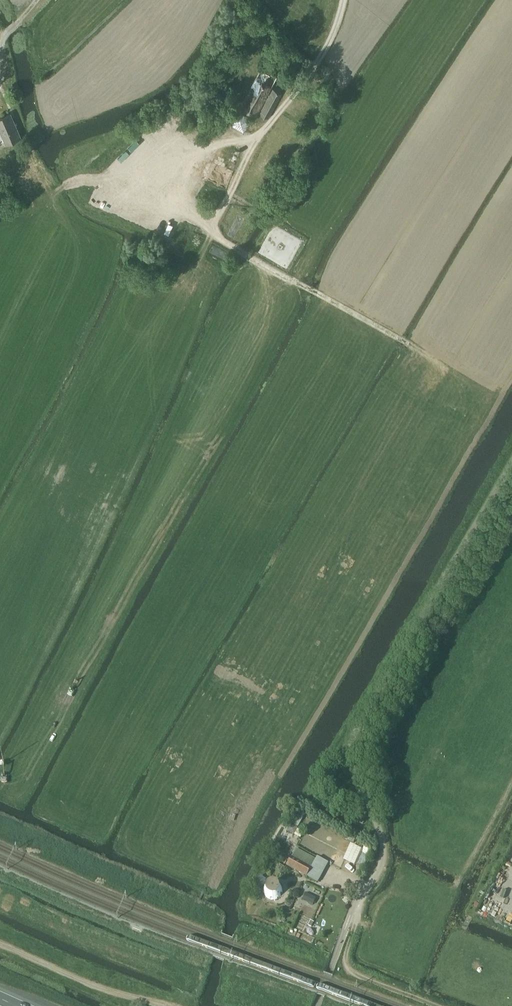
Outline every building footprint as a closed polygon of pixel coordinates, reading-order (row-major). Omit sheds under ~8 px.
[(262,67),(240,106),(257,115),(266,98),(268,99),(260,113),(269,117),(282,93),(273,88),(270,94),(269,94),(278,76),(262,67)] [(6,144),(21,138),(11,114),(0,119),(0,129),(6,144)] [(290,825),(287,832),(300,839),(303,832),(297,829),(290,825)] [(296,849),(287,866),(307,876),(316,860),(296,849)] [(368,858),(357,852),(352,862),(363,868),(368,858)] [(264,878),(259,884),(264,888),(264,890),(263,891),(263,893),(264,894),(264,896),(265,898),(267,899),(268,900),(270,901),(272,902),(274,902),(275,902),(276,901),(277,901),(278,901),(279,900),(280,900),(280,899),(281,899),(281,898),(282,897),(282,896),(283,895),(283,894),(283,893),(283,892),(283,891),(283,890),(283,889),(282,888),(282,887),(282,886),(281,886),(280,885),(280,884),(279,884),(278,883),(277,883),(276,883),(276,882),(275,882),(274,882),(273,882),(272,882),(271,882),(270,883),(264,878)] [(306,894),(303,901),(312,905),(315,899),(306,894)]
